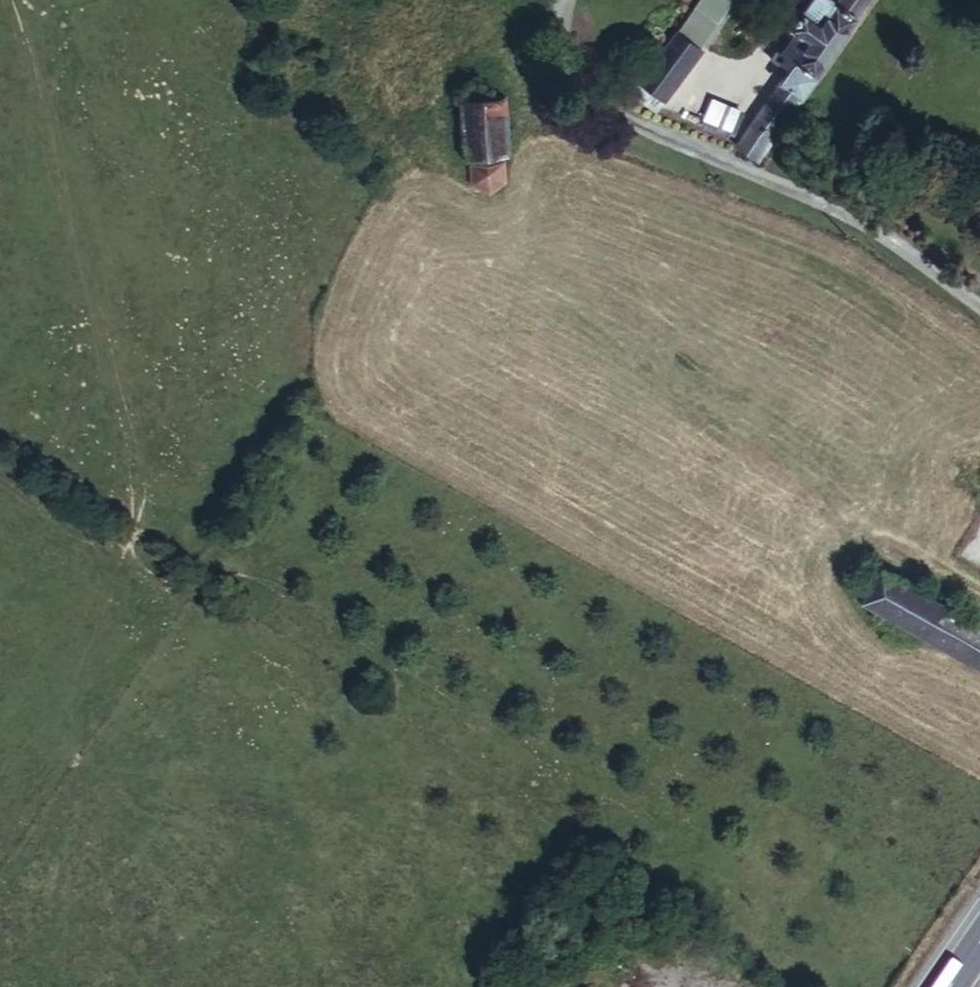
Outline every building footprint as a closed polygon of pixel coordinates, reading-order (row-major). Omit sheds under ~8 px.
[(775,137),(873,0),(839,0),(836,4),(829,0),(810,0),(787,30),(794,36),(781,55),(784,61),(778,68),(784,72),(759,105),(762,108),(736,145),(759,160),(775,137)] [(640,85),(667,106),(707,54),(679,32),(640,85)] [(514,192),(502,65),(459,69),(471,195),(514,192)] [(631,96),(659,117),(667,106),(640,85),(631,96)] [(703,117),(732,130),(741,108),(713,95),(703,117)] [(954,212),(945,206),(940,214),(948,220),(954,212)] [(928,639),(979,667),(979,623),(946,604),(881,570),(862,604),(906,628),(928,639)]
